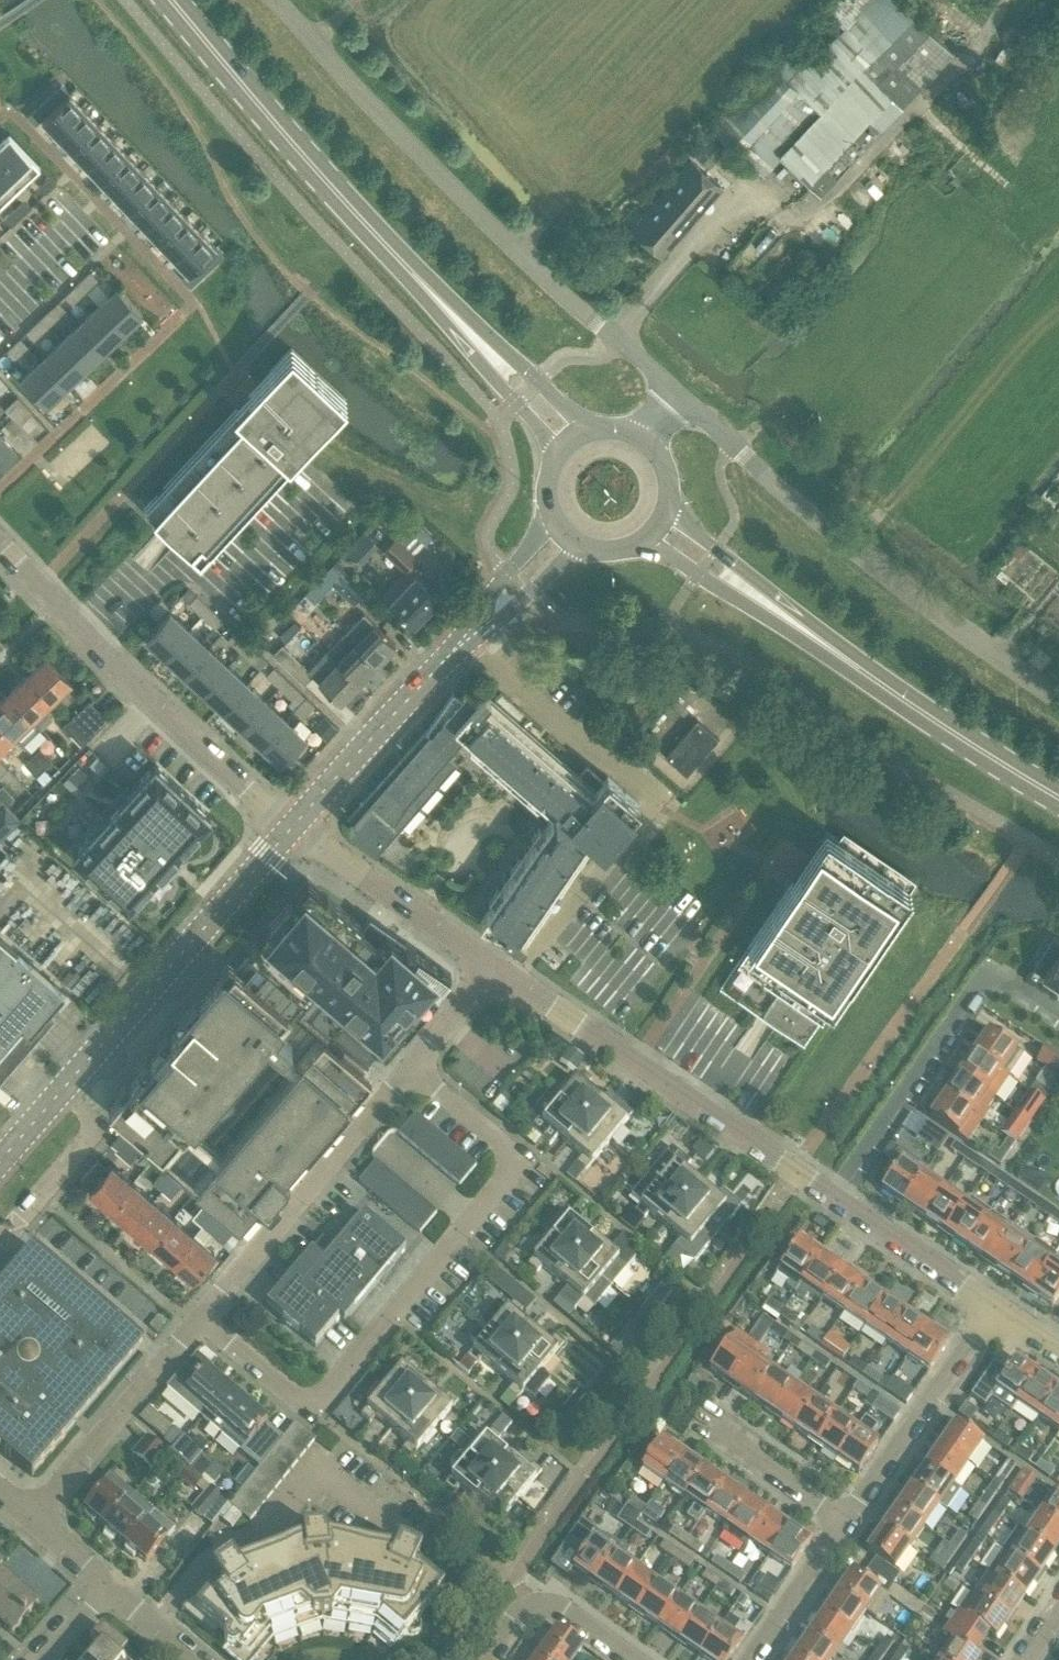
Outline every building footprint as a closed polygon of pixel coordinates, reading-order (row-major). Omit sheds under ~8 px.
[(701,160),(710,168),(730,145),(750,163),(764,176),(775,164),(781,156),(817,189),(834,170),(827,164),(829,161),(839,170),(887,116),(897,105),(899,106),(952,52),(896,0),(836,0),(827,9),(843,27),(804,62),(785,47),(769,64),(722,116),(711,128),(721,137),(701,160)] [(61,84),(54,90),(62,98),(69,92),(61,84)] [(54,90),(47,96),(55,105),(62,98),(54,90)] [(49,111),(42,118),(57,134),(84,108),(69,92),(62,98),(55,105),(49,111)] [(47,96),(41,103),(49,111),(55,105),(47,96)] [(41,103),(34,109),(42,118),(49,111),(41,103)] [(84,108),(57,134),(71,149),(99,123),(84,108)] [(34,109),(27,116),(35,125),(42,118),(34,109)] [(99,123),(71,149),(86,164),(113,138),(99,123)] [(22,181),(39,164),(9,133),(0,141),(0,158),(22,181)] [(113,138),(86,164),(100,180),(128,154),(113,138)] [(128,154),(100,180),(115,195),(142,169),(128,154)] [(5,198),(22,181),(0,158),(0,193),(5,198)] [(692,160),(632,227),(661,253),(721,186),(692,160)] [(142,169),(115,195),(129,210),(157,184),(142,169)] [(49,175),(39,185),(46,192),(56,182),(49,175)] [(157,184),(129,210),(144,225),(171,199),(157,184)] [(25,198),(15,208),(21,216),(32,205),(25,198)] [(171,199),(144,225),(158,241),(186,215),(171,199)] [(11,226),(21,216),(15,208),(4,218),(11,226)] [(186,215),(158,241),(173,256),(200,230),(186,215)] [(200,230),(173,256),(188,272),(189,272),(195,265),(202,259),(209,252),(216,246),(200,230)] [(216,246),(209,252),(217,261),(224,254),(216,246)] [(209,252),(202,259),(210,267),(217,261),(209,252)] [(202,259),(195,265),(203,274),(210,267),(202,259)] [(195,265),(189,272),(197,280),(203,274),(195,265)] [(85,292),(98,280),(90,272),(77,284),(85,292)] [(188,272),(182,278),(190,287),(197,280),(189,272),(188,272)] [(72,304),(85,292),(77,284),(64,296),(72,304)] [(122,331),(142,313),(117,287),(98,305),(122,331)] [(47,328),(60,316),(58,315),(65,309),(58,302),(39,320),(47,328)] [(103,349),(122,331),(98,305),(79,324),(103,349)] [(34,341),(47,328),(39,320),(26,332),(34,341)] [(84,368),(103,349),(79,324),(59,342),(84,368)] [(20,338),(7,351),(14,358),(27,346),(20,338)] [(65,386),(84,368),(59,342),(40,361),(65,386)] [(291,349),(236,409),(145,507),(154,515),(171,531),(199,557),(209,547),(289,461),(345,400),(291,349)] [(45,405),(65,386),(40,361),(21,379),(45,405)] [(12,417),(25,405),(17,397),(4,409),(12,417)] [(19,425),(32,413),(25,405),(12,417),(19,425)] [(15,450),(0,434),(0,465),(15,450)] [(392,507),(380,520),(391,530),(403,518),(392,507)] [(404,569),(416,557),(426,545),(406,526),(395,538),(384,550),(404,569)] [(1018,542),(1010,552),(1018,558),(1026,549),(1018,542)] [(415,624),(440,596),(415,574),(390,601),(415,624)] [(354,604),(362,595),(341,575),(333,584),(354,604)] [(202,616),(210,608),(196,595),(189,604),(202,616)] [(328,617),(304,595),(293,606),(317,629),(328,617)] [(157,618),(168,606),(160,599),(149,611),(157,618)] [(215,628),(222,620),(210,608),(202,616),(215,628)] [(165,655),(189,630),(169,612),(146,637),(165,655)] [(363,613),(345,632),(355,642),(376,663),(395,643),(363,613)] [(185,673),(208,648),(189,630),(165,655),(185,673)] [(241,652),(248,644),(236,632),(228,641),(241,652)] [(325,652),(328,655),(336,662),(357,683),(376,663),(355,642),(345,632),(337,640),(325,652)] [(253,663),(260,655),(248,644),(241,652),(253,663)] [(311,673),(282,645),(273,654),(304,684),(313,675),(319,680),(318,681),(339,702),(357,683),(336,662),(328,655),(311,673)] [(208,648),(185,673),(204,691),(228,666),(208,648)] [(47,657),(28,675),(51,699),(56,704),(65,694),(68,697),(78,688),(70,680),(47,657)] [(224,709),(247,684),(228,666),(204,691),(224,709)] [(279,688),(287,680),(273,667),(266,675),(279,688)] [(28,675),(8,694),(32,718),(43,707),(48,712),(56,704),(51,699),(28,675)] [(292,699),(299,691),(287,680),(279,688),(292,699)] [(243,727),(267,702),(247,684),(224,709),(243,727)] [(576,778),(486,700),(490,696),(484,690),(475,701),(466,693),(461,698),(453,692),(425,731),(426,732),(423,735),(422,735),(347,819),(352,823),(349,826),(370,844),(375,848),(377,845),(382,849),(456,764),(446,755),(464,734),(550,809),(552,818),(479,923),(503,933),(521,945),(526,938),(521,934),(585,841),(590,835),(603,846),(639,804),(607,775),(602,781),(586,767),(576,778)] [(0,702),(0,723),(13,736),(21,744),(40,726),(32,718),(8,694),(0,702)] [(302,717),(314,705),(303,695),(292,708),(302,717)] [(89,701),(70,719),(82,732),(89,739),(107,720),(101,713),(89,701)] [(263,745),(286,720),(267,702),(243,727),(263,745)] [(70,719),(63,727),(81,746),(89,739),(82,732),(70,719)] [(282,763),(306,738),(286,720),(263,745),(282,763)] [(686,774),(718,739),(697,720),(665,756),(686,774)] [(13,736),(0,723),(0,748),(13,736)] [(45,769),(52,761),(40,748),(32,756),(45,769)] [(37,776),(45,769),(32,756),(24,764),(37,776)] [(155,763),(72,852),(127,903),(159,868),(161,869),(179,850),(178,849),(210,814),(155,763)] [(72,771),(63,782),(76,794),(86,784),(72,771)] [(0,787),(0,798),(7,806),(15,798),(2,785),(0,787)] [(19,819),(7,806),(0,798),(0,837),(19,819)] [(804,1044),(841,990),(900,904),(910,889),(898,881),(896,880),(839,841),(833,849),(831,851),(819,843),(752,940),(737,962),(720,987),(766,1018),(804,1044)] [(290,1011),(302,1022),(323,1040),(330,1046),(337,1037),(344,1029),(377,1058),(402,1029),(403,1030),(438,989),(436,988),(450,973),(386,930),(375,942),(361,930),(364,926),(308,878),(292,897),(291,896),(247,947),(248,948),(234,964),(290,1011)] [(50,1012),(66,993),(0,936),(0,1054),(23,1027),(31,1033),(50,1012)] [(1058,948),(1058,941),(1053,936),(1047,944),(1057,951),(1058,948)] [(1057,951),(1047,944),(1042,952),(1052,958),(1057,951)] [(1052,958),(1047,967),(1042,974),(1058,986),(1058,948),(1057,951),(1052,958)] [(1042,952),(1037,960),(1047,967),(1052,958),(1042,952)] [(1042,974),(1047,967),(1037,960),(1032,968),(1042,974)] [(302,1022),(290,1011),(234,964),(232,966),(237,971),(230,979),(224,974),(200,1003),(205,1008),(198,1016),(192,1012),(190,1014),(196,1019),(188,1027),(183,1023),(170,1038),(175,1043),(168,1051),(163,1047),(149,1062),(154,1067),(147,1075),(142,1071),(129,1087),(134,1091),(127,1099),(121,1095),(108,1110),(162,1156),(264,1036),(265,1036),(282,1050),(291,1040),(288,1037),(302,1022)] [(1003,1037),(993,1030),(991,1034),(989,1032),(974,1054),(1010,1079),(1025,1057),(1016,1051),(1000,1040),(1003,1037)] [(371,1082),(330,1046),(323,1040),(198,1187),(246,1228),(371,1082)] [(570,1048),(561,1061),(576,1071),(584,1059),(570,1048)] [(1058,1079),(1058,1057),(1047,1049),(1038,1063),(1046,1069),(1036,1083),(1029,1093),(1043,1102),(1050,1092),(1058,1079)] [(974,1054),(959,1075),(987,1094),(995,1099),(1010,1079),(974,1054)] [(582,1072),(559,1100),(584,1121),(601,1100),(585,1087),(591,1080),(582,1072)] [(987,1094),(959,1075),(945,1097),(972,1115),(983,1122),(990,1111),(988,1109),(995,1099),(987,1094)] [(549,1092),(523,1123),(549,1145),(558,1135),(566,1142),(584,1121),(559,1100),(559,1101),(549,1092)] [(601,1100),(584,1121),(609,1142),(632,1114),(623,1106),(607,1093),(601,1100)] [(636,1093),(627,1103),(638,1112),(646,1101),(636,1093)] [(1029,1123),(1043,1102),(1029,1093),(1015,1113),(1029,1123)] [(494,1104),(491,1108),(501,1116),(509,1106),(499,1097),(494,1104)] [(972,1115),(945,1097),(930,1118),(958,1137),(958,1136),(969,1144),(983,1122),(972,1115)] [(1015,1144),(1020,1137),(1029,1123),(1015,1113),(1000,1136),(1007,1140),(1008,1139),(1015,1144)] [(408,1143),(425,1123),(415,1114),(398,1134),(408,1143)] [(584,1121),(566,1142),(582,1155),(576,1163),(567,1174),(576,1182),(585,1170),(609,1142),(584,1121)] [(418,1152),(435,1131),(425,1123),(408,1143),(418,1152)] [(938,1153),(948,1139),(926,1124),(917,1138),(938,1153)] [(428,1160),(445,1140),(435,1131),(418,1152),(428,1160)] [(120,1133),(111,1143),(117,1148),(115,1150),(128,1162),(139,1150),(125,1138),(120,1133)] [(1001,1165),(1015,1144),(1008,1139),(1007,1140),(999,1153),(993,1149),(988,1157),(1001,1165)] [(438,1169),(455,1148),(445,1140),(428,1160),(438,1169)] [(965,1160),(970,1153),(955,1143),(950,1150),(965,1160)] [(658,1183),(683,1204),(700,1183),(684,1170),(690,1162),(681,1155),(681,1156),(671,1147),(652,1170),(639,1158),(634,1164),(648,1175),(647,1176),(657,1184),(658,1183)] [(448,1177),(466,1157),(455,1148),(438,1169),(448,1177)] [(903,1204),(922,1177),(927,1169),(898,1149),(882,1172),(889,1177),(881,1189),(903,1204)] [(979,1170),(984,1163),(970,1153),(965,1160),(979,1170)] [(459,1186),(476,1166),(466,1157),(448,1177),(459,1186)] [(108,1167),(98,1158),(80,1179),(90,1188),(88,1191),(109,1208),(132,1182),(111,1164),(108,1167)] [(368,1190),(386,1170),(375,1161),(358,1182),(368,1190)] [(161,1189),(172,1177),(163,1169),(152,1182),(161,1189)] [(379,1199),(396,1178),(386,1170),(368,1190),(379,1199)] [(1008,1189),(1013,1182),(997,1172),(993,1179),(1008,1189)] [(648,1177),(647,1176),(631,1196),(640,1204),(634,1211),(643,1219),(649,1211),(665,1225),(683,1204),(658,1183),(657,1184),(648,1177)] [(170,1197),(180,1185),(172,1177),(161,1189),(170,1197)] [(925,1219),(944,1192),(922,1177),(903,1204),(925,1219)] [(389,1207),(406,1187),(396,1178),(379,1199),(389,1207)] [(129,1226),(152,1199),(132,1182),(109,1208),(129,1226)] [(1029,1204),(1034,1196),(1013,1182),(1008,1189),(1029,1204)] [(716,1196),(700,1183),(683,1204),(718,1234),(724,1226),(742,1206),(722,1189),(716,1196)] [(399,1216),(416,1195),(406,1187),(389,1207),(399,1216)] [(946,1233),(965,1206),(944,1192),(925,1219),(946,1233)] [(409,1224),(426,1204),(416,1195),(399,1216),(409,1224)] [(1050,1218),(1055,1211),(1034,1196),(1029,1204),(1050,1218)] [(150,1244),(173,1217),(152,1199),(129,1226),(150,1244)] [(967,1248),(990,1215),(969,1200),(965,1206),(946,1233),(967,1248)] [(202,1224),(212,1212),(203,1204),(193,1216),(202,1224)] [(419,1233),(436,1213),(426,1204),(409,1224),(419,1233)] [(683,1204),(665,1225),(683,1239),(667,1258),(676,1266),(686,1254),(695,1262),(718,1234),(683,1204)] [(628,1207),(619,1218),(634,1230),(643,1219),(634,1211),(628,1207)] [(567,1217),(557,1209),(541,1228),(551,1237),(576,1258),(593,1237),(577,1223),(583,1216),(574,1209),(567,1217)] [(1055,1211),(1050,1218),(1058,1224),(1058,1213),(1055,1211)] [(222,1242),(233,1230),(212,1212),(202,1224),(193,1234),(170,1261),(191,1279),(214,1252),(205,1244),(214,1235),(222,1242)] [(344,1323),(405,1250),(363,1215),(333,1251),(321,1240),(266,1306),(315,1347),(339,1319),(344,1323)] [(989,1262),(1012,1229),(990,1215),(967,1248),(989,1262)] [(170,1261),(193,1234),(173,1217),(150,1244),(170,1261)] [(724,1226),(718,1234),(731,1245),(738,1237),(724,1226)] [(1032,1243),(1012,1229),(989,1262),(1010,1277),(1028,1250),(1028,1249),(1032,1243)] [(609,1250),(593,1237),(576,1258),(611,1287),(627,1267),(635,1259),(627,1252),(633,1245),(622,1235),(609,1250)] [(558,1278),(576,1258),(551,1237),(527,1265),(536,1272),(542,1265),(558,1278)] [(786,1286),(795,1293),(821,1255),(799,1240),(776,1273),(789,1282),(786,1286)] [(1033,1241),(1032,1243),(1033,1243),(1010,1277),(1031,1292),(1055,1257),(1033,1241)] [(503,1245),(495,1256),(505,1264),(513,1254),(503,1245)] [(32,1477),(123,1369),(125,1368),(145,1344),(119,1321),(33,1247),(12,1272),(0,1286),(0,1450),(32,1477)] [(820,1302),(842,1270),(821,1255),(795,1293),(794,1294),(803,1301),(808,1294),(820,1302)] [(1031,1292),(1053,1306),(1058,1297),(1058,1259),(1055,1257),(1031,1292)] [(611,1287),(576,1258),(558,1278),(568,1287),(553,1304),(569,1317),(577,1307),(584,1298),(595,1307),(611,1287)] [(489,1263),(480,1273),(488,1280),(497,1269),(489,1263)] [(844,1312),(863,1285),(842,1270),(819,1303),(823,1297),(844,1312)] [(865,1327),(884,1299),(863,1285),(844,1312),(865,1327)] [(783,1309),(794,1294),(795,1293),(786,1286),(778,1298),(762,1287),(753,1300),(778,1317),(783,1309)] [(886,1341),(905,1314),(884,1299),(865,1327),(886,1341)] [(507,1309),(496,1301),(480,1321),(483,1323),(515,1350),(533,1329),(517,1316),(523,1309),(514,1301),(507,1309)] [(798,1319),(783,1309),(778,1317),(792,1327),(793,1326),(800,1331),(807,1320),(800,1315),(798,1319)] [(907,1356),(926,1328),(905,1314),(886,1341),(907,1356)] [(729,1342),(710,1370),(734,1386),(759,1347),(769,1332),(774,1324),(763,1317),(747,1340),(736,1332),(729,1343),(729,1342)] [(498,1371),(515,1350),(483,1323),(470,1339),(477,1345),(467,1357),(476,1365),(482,1358),(498,1371)] [(774,1324),(769,1332),(783,1341),(788,1334),(774,1324)] [(929,1371),(948,1344),(926,1328),(907,1356),(929,1371)] [(549,1342),(533,1329),(515,1350),(540,1371),(564,1343),(554,1335),(549,1342)] [(812,1329),(807,1336),(820,1346),(826,1339),(812,1329)] [(619,1337),(608,1351),(622,1362),(632,1348),(619,1337)] [(811,1360),(816,1353),(795,1339),(790,1346),(811,1360)] [(835,1356),(840,1349),(826,1339),(820,1346),(835,1356)] [(759,1347),(734,1386),(753,1399),(772,1372),(760,1364),(767,1353),(759,1347)] [(534,1399),(550,1379),(540,1371),(515,1350),(498,1371),(513,1384),(508,1391),(517,1399),(524,1390),(534,1399)] [(825,1370),(830,1363),(816,1353),(811,1360),(825,1370)] [(863,1375),(868,1368),(854,1358),(849,1365),(863,1375)] [(409,1408),(427,1387),(411,1373),(417,1366),(408,1359),(384,1387),(409,1408)] [(1015,1360),(989,1398),(1010,1412),(1017,1402),(1036,1375),(1015,1360)] [(185,1367),(166,1389),(200,1418),(226,1387),(206,1369),(198,1378),(185,1367)] [(868,1368),(863,1375),(877,1385),(882,1378),(868,1368)] [(793,1387),(801,1376),(790,1369),(783,1380),(772,1372),(753,1399),(774,1414),(793,1387)] [(1039,1417),(1058,1390),(1036,1375),(1017,1402),(1039,1417)] [(906,1405),(914,1394),(893,1379),(885,1390),(906,1405)] [(868,1400),(873,1393),(858,1383),(853,1390),(868,1400)] [(825,1386),(817,1396),(823,1400),(830,1390),(825,1386)] [(226,1387),(200,1418),(210,1426),(217,1417),(228,1426),(246,1404),(226,1387)] [(392,1429),(409,1408),(384,1387),(361,1415),(370,1422),(376,1415),(392,1429)] [(443,1400),(427,1387),(409,1408),(434,1429),(458,1401),(449,1393),(443,1400)] [(795,1429),(814,1401),(793,1387),(774,1414),(795,1429)] [(1058,1390),(1039,1417),(1058,1431),(1058,1391),(1058,1390)] [(893,1423),(900,1412),(880,1398),(872,1408),(893,1423)] [(816,1443),(835,1416),(814,1401),(795,1429),(816,1443)] [(229,1427),(221,1436),(254,1463),(277,1436),(265,1424),(267,1421),(246,1404),(228,1426),(229,1427)] [(173,1450),(183,1438),(174,1429),(148,1408),(139,1419),(173,1450)] [(411,1457),(434,1429),(409,1408),(392,1429),(408,1442),(402,1449),(411,1457)] [(837,1458),(856,1431),(835,1416),(816,1443),(837,1458)] [(501,1437),(512,1425),(502,1417),(492,1429),(501,1437)] [(308,1450),(316,1440),(316,1439),(296,1423),(287,1433),(308,1450)] [(968,1464),(983,1442),(956,1423),(941,1445),(968,1464)] [(493,1478),(510,1457),(494,1443),(500,1436),(491,1429),(468,1457),(493,1478)] [(859,1473),(870,1456),(878,1446),(856,1431),(837,1458),(859,1473)] [(1007,1449),(1012,1441),(998,1432),(993,1439),(1007,1449)] [(299,1460),(308,1450),(287,1433),(279,1443),(299,1460)] [(192,1445),(183,1438),(173,1450),(170,1454),(178,1460),(189,1470),(190,1470),(202,1456),(201,1455),(209,1447),(198,1438),(192,1445)] [(154,1472),(167,1457),(146,1439),(133,1454),(154,1472)] [(663,1482),(681,1455),(661,1441),(642,1468),(663,1482)] [(291,1470),(299,1460),(279,1443),(271,1454),(291,1470)] [(954,1485),(968,1464),(941,1445),(926,1466),(954,1485)] [(1028,1463),(1033,1456),(1019,1446),(1014,1453),(1028,1463)] [(493,1478),(468,1457),(461,1451),(451,1462),(452,1470),(455,1473),(444,1485),(453,1492),(459,1485),(475,1499),(493,1478)] [(283,1481),(291,1470),(271,1454),(262,1464),(283,1481)] [(685,1497),(704,1470),(681,1455),(663,1482),(685,1497)] [(213,1466),(202,1456),(190,1470),(202,1481),(202,1480),(210,1488),(214,1483),(224,1472),(215,1464),(213,1466)] [(526,1470),(510,1457),(493,1478),(518,1499),(541,1471),(532,1463),(526,1470)] [(181,1479),(189,1470),(178,1460),(170,1470),(181,1479)] [(1001,1486),(1006,1480),(1016,1465),(1009,1460),(994,1481),(1001,1486)] [(1049,1478),(1054,1471),(1040,1461),(1035,1468),(1049,1478)] [(275,1491),(283,1481),(262,1464),(254,1474),(275,1491)] [(946,1513),(960,1492),(952,1487),(954,1485),(926,1466),(912,1487),(939,1506),(938,1507),(946,1513)] [(194,1490),(202,1481),(190,1470),(189,1470),(181,1479),(194,1490)] [(697,1525),(706,1512),(725,1485),(704,1470),(685,1497),(696,1505),(687,1518),(697,1525)] [(1021,1490),(1031,1475),(1024,1470),(1008,1492),(1015,1497),(1020,1490),(1021,1490)] [(266,1501),(275,1491),(254,1474),(246,1485),(266,1501)] [(105,1528),(133,1495),(109,1475),(102,1483),(106,1486),(85,1510),(88,1513),(85,1516),(93,1522),(96,1520),(105,1528)] [(494,1527),(518,1499),(493,1478),(475,1499),(491,1512),(485,1519),(494,1527)] [(987,1508),(996,1494),(1001,1486),(994,1481),(989,1489),(980,1503),(987,1508)] [(258,1511),(266,1501),(246,1485),(238,1495),(258,1511)] [(727,1527),(746,1499),(725,1485),(706,1512),(727,1527)] [(924,1527),(938,1507),(939,1506),(912,1487),(897,1509),(924,1527)] [(213,1527),(220,1519),(219,1518),(229,1506),(221,1499),(222,1498),(210,1488),(192,1509),(203,1519),(213,1527)] [(1041,1514),(1058,1526),(1058,1494),(1056,1493),(1048,1504),(1039,1498),(1032,1508),(1041,1514)] [(116,1537),(126,1546),(153,1513),(133,1495),(105,1528),(108,1530),(105,1533),(113,1540),(116,1537)] [(250,1522),(258,1511),(238,1495),(229,1505),(250,1522)] [(640,1515),(645,1507),(632,1498),(627,1506),(640,1515)] [(743,1548),(746,1544),(748,1541),(767,1514),(746,1499),(727,1527),(722,1533),(743,1548)] [(1001,1518),(1011,1504),(1004,1499),(994,1513),(1001,1518)] [(976,1523),(987,1508),(980,1503),(969,1518),(976,1523)] [(231,1528),(241,1516),(229,1506),(219,1518),(220,1519),(231,1528)] [(656,1525),(661,1518),(645,1507),(640,1515),(656,1525)] [(910,1548),(924,1527),(897,1509),(883,1530),(910,1548)] [(174,1530),(153,1513),(126,1546),(128,1547),(125,1550),(133,1557),(136,1554),(146,1563),(167,1539),(166,1539),(174,1530)] [(631,1529),(636,1522),(622,1513),(617,1520),(631,1529)] [(991,1533),(1001,1518),(994,1513),(984,1528),(991,1533)] [(769,1556),(788,1529),(767,1514),(748,1541),(769,1556)] [(1058,1547),(1058,1526),(1041,1514),(1027,1536),(1054,1554),(1058,1547)] [(564,1546),(566,1547),(580,1557),(573,1567),(594,1582),(613,1555),(620,1545),(611,1539),(597,1533),(583,1523),(581,1521),(564,1546)] [(646,1540),(651,1533),(636,1522),(631,1529),(646,1540)] [(683,1545),(688,1537),(674,1527),(669,1535),(683,1545)] [(791,1571),(792,1570),(810,1544),(788,1529),(769,1556),(791,1571)] [(895,1570),(910,1548),(883,1530),(868,1551),(895,1570)] [(957,1550),(967,1536),(959,1531),(950,1545),(957,1550)] [(182,1611),(214,1638),(220,1631),(226,1636),(224,1641),(224,1645),(227,1649),(240,1659),(248,1659),(269,1636),(279,1650),(280,1649),(270,1635),(294,1626),(296,1630),(297,1630),(296,1626),(312,1620),(331,1618),(348,1621),(347,1625),(348,1625),(349,1621),(375,1626),(367,1642),(369,1642),(376,1627),(397,1644),(407,1633),(408,1634),(410,1635),(411,1635),(414,1635),(415,1635),(416,1634),(418,1634),(419,1632),(420,1630),(421,1629),(421,1627),(421,1625),(421,1624),(420,1622),(419,1621),(418,1620),(444,1589),(417,1566),(421,1556),(400,1546),(397,1551),(395,1556),(326,1543),(325,1533),(302,1535),(303,1541),(303,1545),(238,1569),(231,1561),(212,1574),(216,1579),(218,1583),(201,1603),(194,1596),(182,1611)] [(1040,1575),(1054,1554),(1027,1536),(1012,1557),(1040,1575)] [(698,1554),(703,1547),(688,1537),(683,1545),(698,1554)] [(972,1560),(981,1546),(974,1541),(965,1555),(972,1560)] [(673,1559),(678,1552),(664,1542),(659,1550),(673,1559)] [(594,1582),(616,1597),(634,1569),(635,1570),(639,1564),(627,1556),(630,1552),(620,1545),(613,1555),(594,1582)] [(947,1565),(957,1550),(950,1545),(940,1560),(947,1565)] [(1012,1557),(1003,1551),(988,1572),(1025,1597),(1040,1575),(1012,1557)] [(688,1569),(693,1562),(678,1552),(673,1559),(688,1569)] [(961,1575),(972,1560),(965,1555),(954,1570),(961,1575)] [(947,1565),(940,1560),(933,1556),(929,1562),(943,1571),(947,1565)] [(726,1574),(731,1567),(716,1557),(711,1564),(726,1574)] [(894,1584),(901,1574),(876,1558),(869,1567),(894,1584)] [(12,1630),(39,1600),(0,1567),(2,1565),(0,1562),(0,1620),(12,1630)] [(740,1584),(745,1577),(731,1567),(726,1574),(740,1584)] [(916,1616),(924,1606),(894,1584),(869,1567),(863,1577),(887,1594),(916,1616)] [(637,1611),(656,1584),(635,1570),(634,1569),(616,1597),(637,1611)] [(715,1588),(720,1580),(707,1571),(702,1578),(715,1588)] [(875,1620),(884,1608),(882,1607),(889,1597),(854,1572),(839,1593),(866,1612),(865,1613),(875,1620)] [(1010,1618),(1025,1597),(988,1572),(974,1593),(1010,1618)] [(730,1598),(735,1591),(720,1580),(715,1588),(730,1598)] [(658,1626),(676,1598),(656,1584),(637,1611),(658,1626)] [(768,1603),(773,1596),(759,1586),(754,1594),(768,1603)] [(996,1640),(1010,1618),(974,1593),(972,1591),(950,1623),(980,1644),(987,1633),(996,1640)] [(851,1633),(865,1613),(866,1612),(839,1593),(824,1614),(851,1633)] [(742,1596),(736,1605),(742,1609),(748,1600),(742,1596)] [(679,1640),(697,1613),(676,1598),(658,1626),(679,1640)] [(700,1655),(719,1628),(697,1613),(679,1640),(700,1655)] [(837,1655),(851,1633),(824,1614),(809,1636),(837,1655)] [(751,1628),(742,1621),(731,1637),(719,1628),(700,1655),(707,1659),(729,1659),(740,1643),(751,1628)] [(928,1655),(935,1659),(982,1659),(973,1654),(980,1644),(950,1623),(943,1633),(955,1641),(946,1654),(934,1646),(928,1655)] [(102,1627),(91,1640),(100,1648),(90,1659),(141,1659),(102,1627)] [(583,1648),(556,1629),(541,1651),(554,1659),(574,1659),(583,1648)] [(837,1655),(809,1636),(795,1657),(800,1659),(833,1659),(837,1655)] [(884,1656),(893,1642),(886,1637),(877,1651),(884,1656)] [(908,1652),(901,1647),(892,1659),(903,1659),(908,1652)] [(541,1651),(534,1659),(554,1659),(541,1651)] [(884,1656),(877,1651),(871,1659),(881,1659),(884,1656)]
